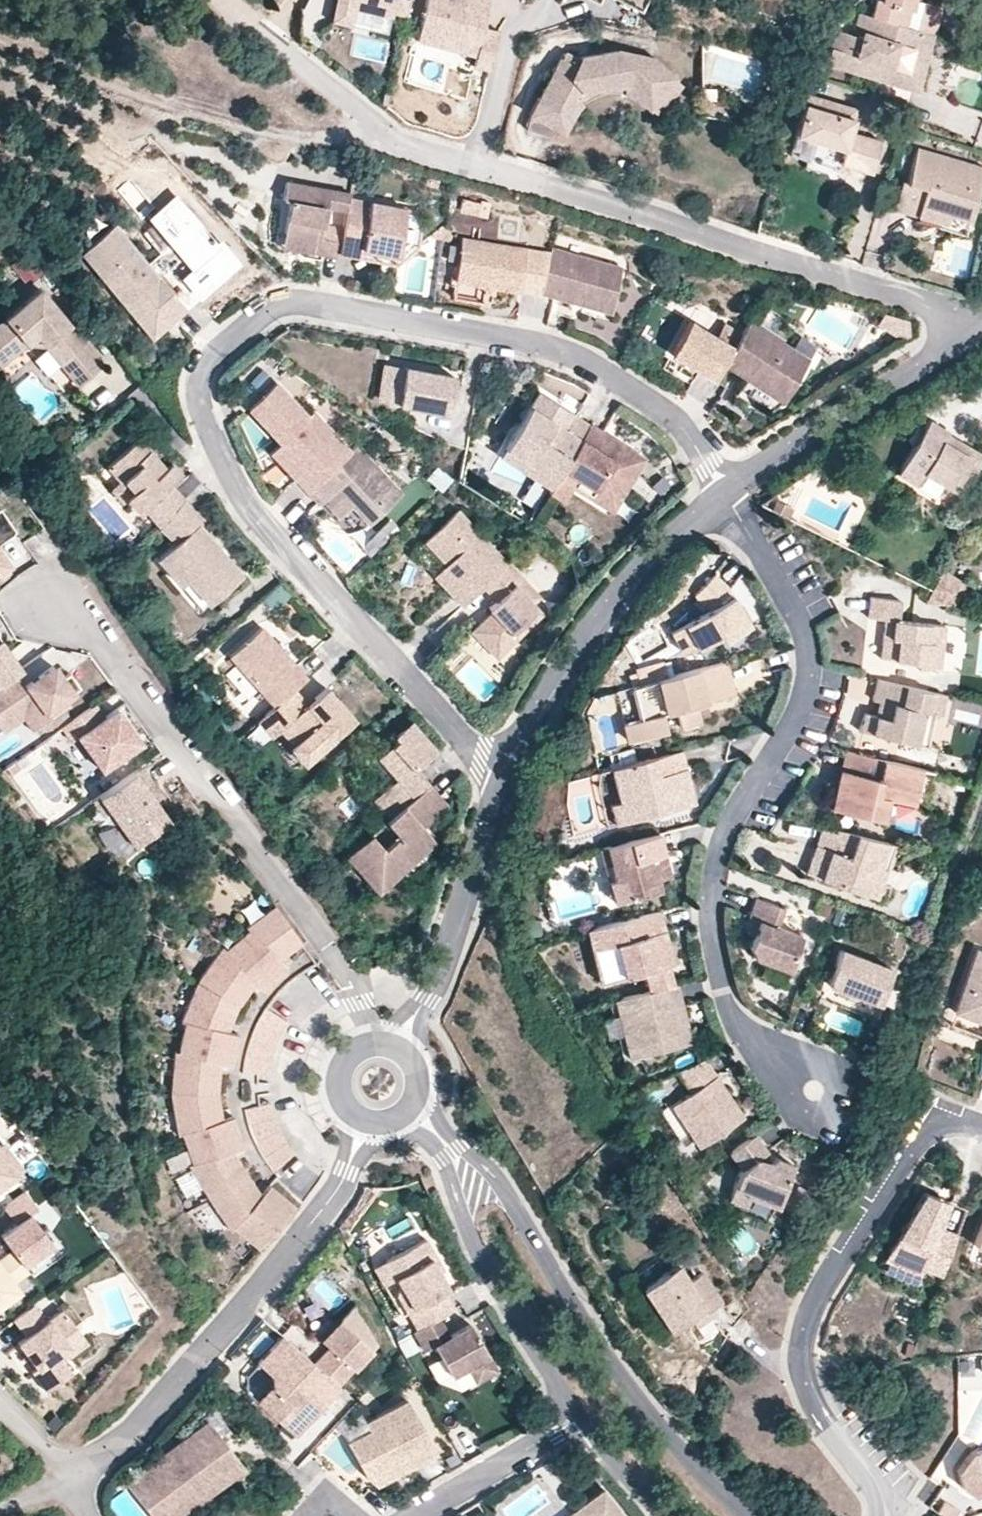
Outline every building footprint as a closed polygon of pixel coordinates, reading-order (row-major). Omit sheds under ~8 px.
[(353,7),(355,2),(348,0),(335,0),(330,20),(349,24),(353,7)] [(408,0),(348,0),(355,2),(353,7),(390,15),(391,11),(404,14),(408,0)] [(413,41),(436,47),(438,41),(473,50),(472,56),(469,65),(486,69),(496,31),(480,27),(487,0),(424,0),(413,41)] [(928,0),(877,0),(872,18),(926,33),(934,1),(928,0)] [(824,64),(873,76),(877,60),(903,66),(907,44),(922,49),(926,33),(872,18),(854,12),(848,33),(833,30),(824,64)] [(438,41),(436,47),(472,56),(473,50),(438,41)] [(907,44),(903,66),(877,60),(873,76),(912,87),(922,49),(907,44)] [(672,75),(650,55),(614,46),(577,52),(570,63),(555,56),(526,111),(552,125),(558,128),(567,112),(575,100),(567,91),(576,86),(578,88),(597,82),(609,81),(620,82),(620,90),(633,95),(645,105),(672,75)] [(653,113),(679,82),(672,75),(645,105),(653,113)] [(583,94),(602,87),(620,90),(620,82),(609,81),(597,82),(578,88),(576,86),(567,91),(575,100),(583,94)] [(871,172),(880,141),(848,131),(855,108),(808,95),(790,155),(839,170),(841,163),(871,172)] [(547,134),(552,125),(526,111),(525,113),(521,125),(547,134)] [(981,175),(981,168),(916,149),(907,182),(902,181),(900,188),(894,208),(916,215),(919,206),(948,214),(969,220),(981,175)] [(347,197),(348,192),(286,181),(282,198),(289,200),(283,233),(314,239),(312,252),(336,257),(337,252),(347,197)] [(196,297),(239,261),(221,239),(216,243),(175,194),(147,218),(189,268),(179,276),(196,297)] [(397,255),(405,208),(347,197),(337,252),(360,256),(361,248),(397,255)] [(462,199),(460,211),(486,216),(488,201),(479,199),(479,202),(462,199)] [(946,223),(948,214),(919,206),(916,215),(946,223)] [(456,212),(452,227),(481,236),(485,221),(456,212)] [(186,310),(116,225),(82,253),(135,318),(155,301),(172,321),(186,310)] [(312,252),(314,239),(283,233),(280,246),(312,252)] [(540,292),(550,252),(462,238),(455,280),(485,286),(494,287),(539,294),(540,292)] [(449,260),(458,261),(460,247),(451,246),(449,260)] [(616,292),(623,269),(551,249),(550,252),(540,292),(570,301),(573,293),(602,301),(616,292)] [(11,264),(27,283),(42,271),(26,251),(11,264)] [(0,321),(0,339),(13,354),(26,344),(45,345),(47,347),(60,363),(79,386),(103,366),(39,289),(0,321)] [(602,301),(573,293),(570,301),(611,312),(616,292),(602,301)] [(172,321),(155,301),(135,318),(151,338),(172,321)] [(909,335),(908,319),(885,312),(877,324),(902,340),(909,335)] [(782,404),(810,359),(750,320),(741,334),(732,348),(722,364),(782,404)] [(715,337),(690,321),(670,354),(712,379),(722,364),(732,348),(715,337)] [(732,348),(741,334),(724,323),(715,337),(732,348)] [(13,354),(0,339),(0,365),(13,354)] [(49,372),(60,363),(47,347),(36,356),(49,372)] [(447,412),(453,376),(382,363),(375,399),(447,412)] [(308,416),(277,383),(248,410),(292,457),(282,466),(306,492),(350,451),(313,411),(308,416)] [(549,487),(589,423),(571,412),(567,420),(555,413),(560,405),(538,391),(504,447),(548,474),(543,483),(549,487)] [(981,459),(981,455),(965,445),(961,452),(943,441),(947,434),(948,431),(928,420),(923,428),(913,445),(896,473),(915,485),(923,473),(951,490),(964,468),(973,474),(981,459)] [(612,511),(645,457),(590,421),(589,423),(549,487),(546,491),(562,501),(577,478),(595,490),(590,498),(612,511)] [(913,445),(923,428),(918,425),(908,442),(913,445)] [(965,445),(947,434),(943,441),(961,452),(965,445)] [(184,500),(171,485),(182,475),(173,463),(166,469),(150,450),(148,452),(138,440),(108,467),(120,482),(124,479),(133,491),(125,498),(139,514),(144,509),(159,527),(183,502),(184,500)] [(402,493),(357,444),(350,451),(306,492),(319,505),(323,501),(339,518),(352,506),(369,524),(402,493)] [(435,468),(427,480),(443,491),(451,478),(435,468)] [(133,491),(124,479),(120,482),(111,490),(121,501),(125,498),(133,491)] [(794,508),(775,499),(770,510),(776,513),(788,519),(794,508)] [(241,575),(198,524),(202,519),(183,502),(159,527),(176,542),(157,558),(181,586),(188,580),(208,604),(241,575)] [(10,534),(13,529),(0,511),(0,541),(10,534)] [(507,563),(458,511),(425,541),(446,563),(460,579),(448,590),(462,605),(483,585),(507,563)] [(535,605),(541,599),(508,562),(507,563),(483,585),(497,601),(489,608),(492,612),(471,631),(497,658),(543,614),(535,605)] [(460,579),(446,563),(434,575),(448,590),(460,579)] [(955,606),(968,584),(943,569),(924,603),(955,606)] [(750,625),(727,586),(714,573),(693,594),(709,609),(701,614),(670,631),(682,652),(694,645),(697,649),(721,635),(724,641),(750,625)] [(709,609),(693,594),(693,595),(687,601),(701,614),(709,609)] [(940,668),(945,625),(898,619),(901,599),(871,596),(869,616),(886,618),(881,657),(916,661),(915,666),(940,668)] [(306,677),(262,627),(229,656),(273,706),(293,689),(306,677)] [(0,642),(0,680),(12,672),(18,667),(0,642)] [(675,674),(670,660),(634,668),(638,684),(675,674)] [(735,695),(726,661),(675,674),(638,684),(633,685),(641,718),(622,723),(627,742),(667,732),(662,714),(676,710),(680,728),(700,723),(699,718),(696,705),(707,703),(735,695)] [(63,696),(76,686),(66,671),(59,676),(50,664),(21,685),(12,672),(0,680),(0,730),(20,716),(30,730),(68,703),(63,696)] [(941,692),(875,676),(871,696),(883,699),(880,713),(865,710),(858,727),(863,728),(877,732),(913,741),(920,707),(930,709),(937,711),(941,692)] [(354,720),(327,687),(307,704),(293,689),(273,706),(257,720),(271,736),(278,730),(291,719),(304,735),(292,746),(290,748),(304,763),(354,720)] [(137,741),(114,708),(101,717),(91,703),(59,725),(70,740),(76,736),(99,768),(137,741)] [(710,715),(707,703),(696,705),(699,718),(710,715)] [(923,743),(930,709),(920,707),(913,741),(923,743)] [(304,735),(291,719),(278,730),(292,746),(304,735)] [(429,783),(414,767),(435,749),(411,722),(395,735),(399,740),(378,758),(396,778),(374,799),(390,817),(429,783)] [(877,732),(863,728),(857,751),(872,755),(877,732)] [(838,778),(831,807),(868,816),(873,793),(883,796),(891,798),(908,802),(916,766),(872,755),(857,751),(850,750),(845,770),(849,771),(847,780),(838,778)] [(616,825),(652,816),(650,810),(656,809),(658,814),(695,804),(682,751),(612,769),(621,803),(611,805),(616,825)] [(153,800),(160,794),(139,764),(95,795),(131,845),(166,819),(153,800)] [(621,803),(612,769),(599,773),(597,786),(607,827),(616,825),(611,805),(621,803)] [(845,770),(841,769),(838,778),(847,780),(849,771),(845,770)] [(422,827),(416,819),(441,797),(429,783),(390,817),(385,822),(398,836),(384,849),(370,834),(346,855),(378,891),(434,841),(422,827)] [(873,793),(868,816),(878,818),(883,796),(873,793)] [(422,827),(448,804),(441,797),(416,819),(422,827)] [(885,841),(822,825),(815,846),(819,847),(815,859),(811,857),(804,874),(859,894),(870,865),(876,867),(885,841)] [(664,855),(659,835),(601,850),(604,863),(610,861),(615,882),(623,880),(628,899),(658,891),(655,879),(669,876),(666,865),(661,866),(658,856),(664,855)] [(870,865),(859,894),(874,899),(894,843),(885,841),(876,867),(870,865)] [(819,847),(815,846),(811,857),(815,859),(819,847)] [(610,861),(604,863),(614,902),(628,899),(623,880),(615,882),(610,861)] [(782,909),(754,899),(747,918),(751,919),(757,921),(752,934),(747,947),(753,959),(763,963),(787,971),(787,970),(799,936),(775,928),(782,909)] [(827,917),(831,906),(816,900),(812,912),(827,917)] [(214,1093),(217,1063),(221,1064),(232,1066),(240,1034),(225,1032),(234,1004),(252,980),(255,982),(263,990),(282,968),(274,960),(272,957),(291,938),(268,904),(240,926),(242,929),(222,952),(218,948),(195,985),(179,1025),(183,1026),(177,1055),(174,1055),(172,1098),(179,1139),(183,1137),(193,1166),(189,1168),(209,1205),(232,1232),(234,1229),(257,1250),(273,1231),(271,1230),(275,1225),(277,1226),(292,1207),(269,1184),(259,1197),(245,1178),(231,1152),(245,1147),(235,1115),(221,1121),(214,1093)] [(842,926),(847,913),(836,908),(831,922),(842,926)] [(673,964),(659,910),(585,929),(591,950),(617,943),(624,976),(643,972),(669,965),(673,964)] [(752,934),(757,921),(751,919),(746,932),(752,934)] [(889,943),(893,929),(880,925),(875,938),(889,943)] [(536,938),(535,927),(524,928),(526,939),(536,938)] [(274,960),(293,941),(291,938),(272,957),(274,960)] [(889,968),(838,949),(826,984),(877,1003),(889,968)] [(977,949),(953,1013),(981,1023),(981,951),(977,949)] [(787,971),(763,963),(758,977),(782,985),(787,971)] [(674,984),(669,965),(643,972),(647,991),(674,984)] [(237,1006),(255,982),(252,980),(234,1004),(225,1032),(228,1032),(237,1006)] [(691,1042),(677,984),(674,984),(647,991),(614,999),(628,1057),(691,1042)] [(277,1047),(281,1034),(288,1022),(265,1007),(260,1017),(255,1026),(252,1034),(250,1042),(247,1051),(245,1061),(244,1067),(244,1073),(271,1075),(273,1061),(277,1047)] [(705,1058),(678,1071),(692,1091),(673,1104),(691,1131),(701,1144),(744,1116),(721,1082),(716,1084),(713,1079),(717,1076),(705,1058)] [(721,1082),(717,1076),(713,1079),(716,1084),(721,1082)] [(224,1119),(218,1093),(214,1093),(221,1121),(224,1119)] [(288,1144),(281,1132),(276,1118),(273,1104),(246,1109),(248,1119),(251,1130),(256,1141),(261,1151),(265,1159),(270,1166),(275,1173),(296,1155),(288,1144)] [(755,1133),(731,1152),(744,1167),(741,1170),(731,1196),(749,1203),(753,1193),(773,1201),(779,1203),(793,1162),(777,1155),(772,1159),(765,1164),(759,1157),(766,1152),(769,1150),(755,1133)] [(8,1143),(18,1158),(30,1150),(21,1135),(8,1143)] [(23,1169),(3,1143),(0,1145),(0,1187),(23,1169)] [(248,1176),(235,1150),(231,1152),(245,1178),(248,1176)] [(766,1152),(759,1157),(765,1164),(772,1159),(766,1152)] [(261,1194),(248,1176),(245,1178),(259,1197),(261,1194)] [(29,1214),(36,1209),(23,1192),(3,1207),(15,1223),(0,1235),(0,1236),(11,1250),(22,1265),(51,1243),(29,1214)] [(749,1203),(731,1196),(729,1204),(767,1218),(773,1201),(753,1193),(749,1203)] [(941,1274),(957,1234),(939,1227),(949,1202),(925,1193),(883,1259),(888,1260),(919,1273),(922,1267),(941,1274)] [(973,1244),(981,1248),(981,1220),(973,1244)] [(448,1289),(429,1259),(434,1256),(424,1240),(385,1263),(399,1286),(397,1296),(407,1313),(418,1329),(454,1308),(444,1291),(448,1289)] [(11,1250),(0,1259),(0,1268),(12,1284),(28,1272),(22,1265),(11,1250)] [(442,1270),(434,1256),(429,1259),(438,1273),(442,1270)] [(919,1273),(888,1260),(884,1272),(915,1284),(919,1273)] [(399,1286),(385,1263),(373,1270),(402,1316),(407,1313),(397,1296),(399,1286)] [(722,1302),(703,1272),(689,1281),(678,1264),(668,1270),(642,1287),(670,1330),(690,1317),(706,1307),(709,1311),(722,1302)] [(16,1289),(12,1284),(0,1268),(0,1301),(16,1289)] [(58,1353),(82,1335),(61,1307),(45,1320),(32,1304),(12,1319),(25,1335),(17,1341),(37,1368),(32,1372),(46,1391),(72,1371),(63,1360),(58,1353)] [(320,1370),(333,1381),(338,1386),(376,1345),(354,1305),(320,1341),(330,1349),(315,1365),(320,1370)] [(696,1326),(711,1315),(709,1311),(706,1307),(690,1317),(696,1326)] [(445,1329),(438,1318),(414,1332),(426,1350),(435,1345),(452,1372),(468,1363),(477,1378),(478,1378),(497,1367),(470,1323),(452,1334),(445,1338),(441,1332),(445,1329)] [(452,1334),(447,1328),(445,1329),(441,1332),(445,1338),(452,1334)] [(418,1350),(409,1333),(396,1341),(405,1357),(418,1350)] [(63,1360),(87,1342),(82,1335),(58,1353),(63,1360)] [(320,1370),(315,1365),(283,1336),(258,1364),(271,1376),(272,1386),(258,1402),(294,1435),(319,1407),(304,1394),(310,1388),(306,1385),(320,1370)] [(452,1372),(442,1356),(429,1364),(439,1380),(468,1390),(481,1382),(478,1378),(477,1378),(468,1363),(452,1372)] [(306,1385),(310,1388),(318,1397),(333,1381),(320,1370),(306,1385)] [(436,1452),(405,1400),(366,1423),(370,1430),(347,1444),(366,1477),(401,1457),(408,1468),(436,1452)] [(208,1424),(128,1488),(150,1515),(170,1515),(238,1461),(208,1424)] [(980,1459),(976,1449),(972,1450),(959,1469),(963,1486),(981,1481),(981,1458),(980,1459)] [(408,1468),(401,1457),(366,1477),(377,1487),(408,1468)] [(170,1515),(187,1515),(245,1469),(238,1461),(170,1515)] [(602,1477),(595,1469),(589,1473),(596,1482),(602,1477)] [(596,1487),(586,1476),(575,1485),(584,1497),(596,1487)] [(963,1486),(974,1493),(981,1485),(981,1481),(963,1486)] [(602,1487),(565,1515),(625,1515),(602,1487)]
